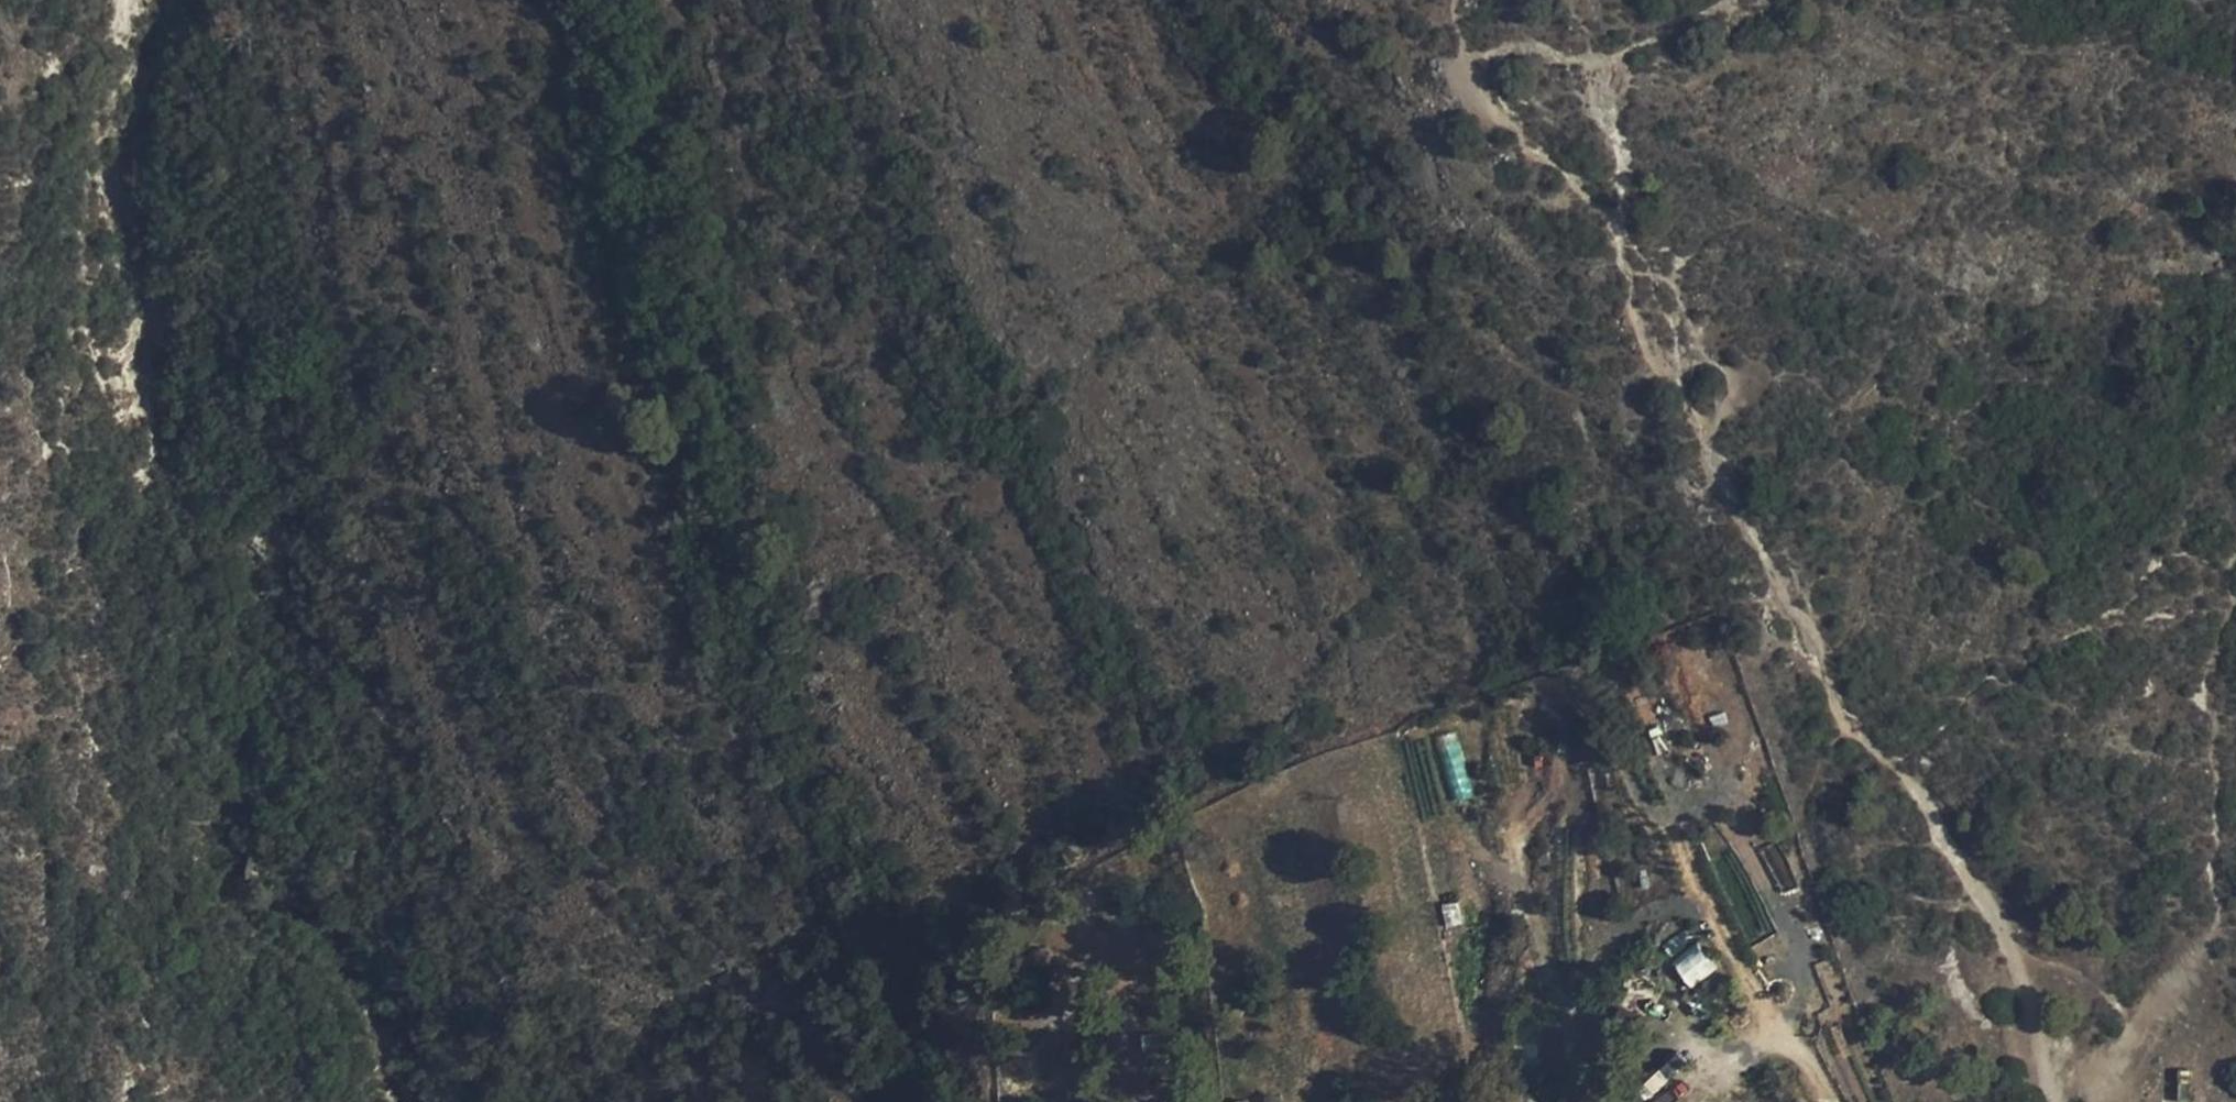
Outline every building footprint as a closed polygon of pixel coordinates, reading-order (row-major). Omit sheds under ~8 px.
[(1690,987),(1716,967),(1697,943),(1671,963),(1690,987)]
